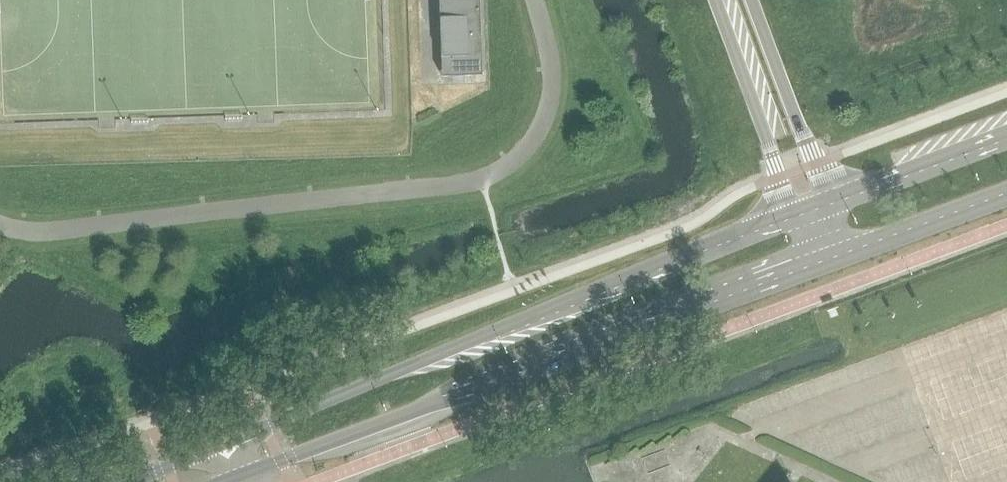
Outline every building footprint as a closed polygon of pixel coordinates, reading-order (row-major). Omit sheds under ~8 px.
[(483,75),(480,0),(440,0),(442,77),(483,75)]
